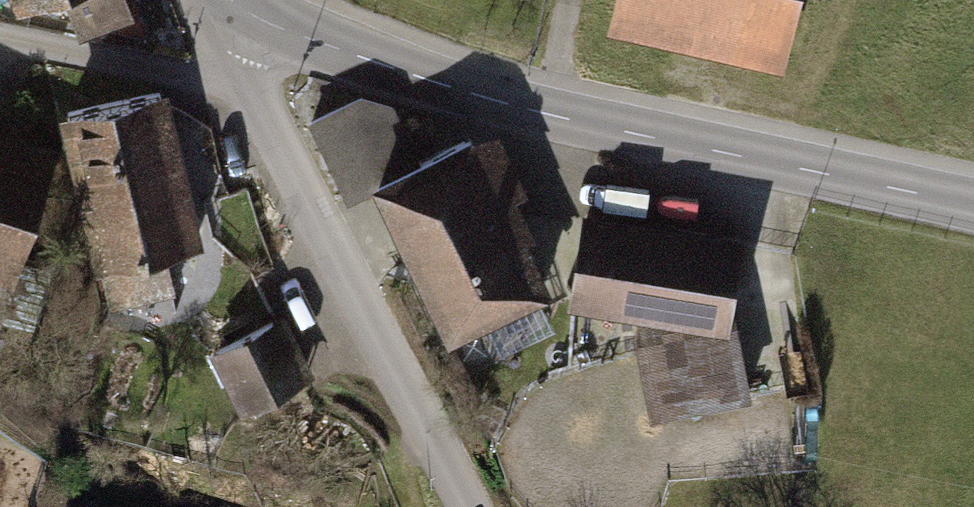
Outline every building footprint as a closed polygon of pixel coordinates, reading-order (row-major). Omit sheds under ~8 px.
[(24,0),(0,0),(0,8),(24,0)] [(592,35),(763,72),(778,0),(600,0),(592,35)] [(152,91),(42,120),(84,278),(194,250),(152,91)] [(488,133),(363,188),(432,343),(533,298),(495,212),(519,202),(488,133)] [(0,140),(0,281),(10,284),(51,156),(0,140)] [(731,235),(562,218),(552,318),(627,325),(643,417),(739,400),(723,314),(731,235)] [(275,324),(198,357),(228,424),(304,391),(275,324)]
